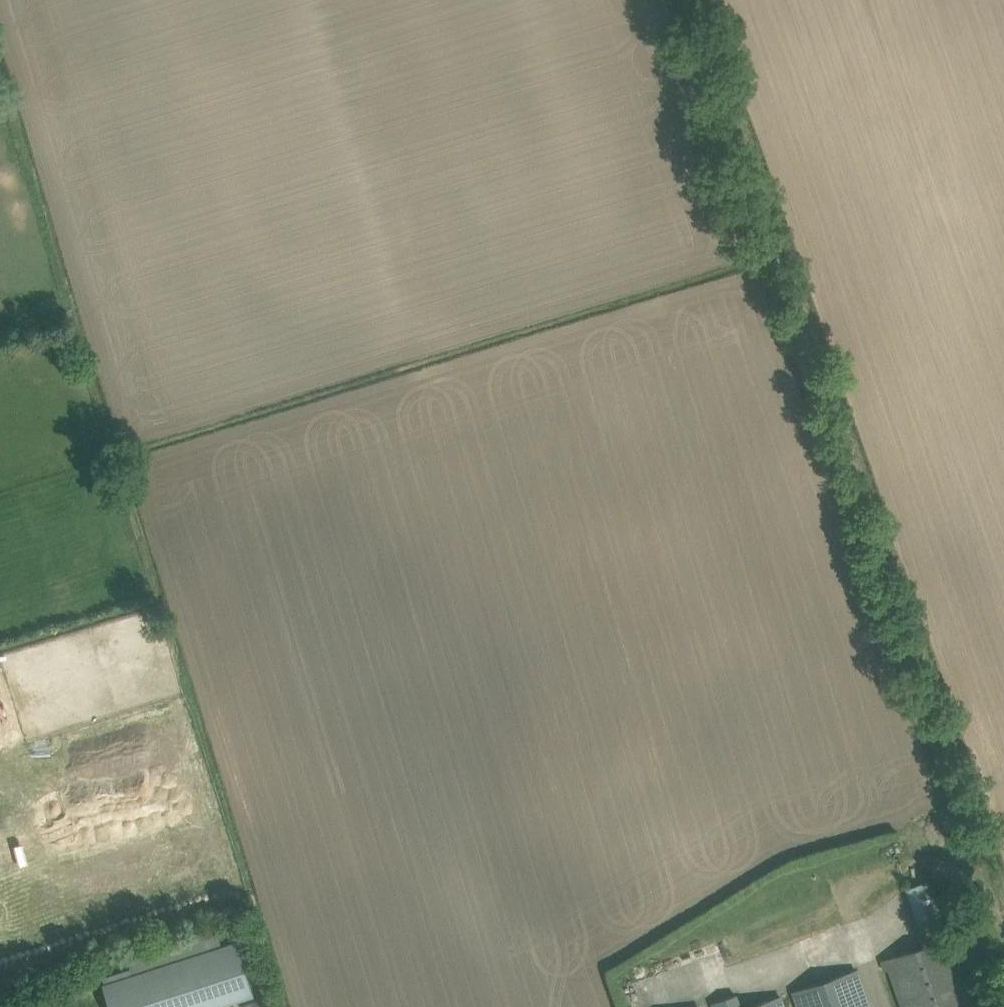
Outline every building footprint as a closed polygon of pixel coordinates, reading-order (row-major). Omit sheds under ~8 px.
[(880,962),(883,971),(888,969),(902,1006),(973,1006),(950,938),(930,880),(905,888),(924,946),(885,960),(880,962)] [(254,994),(236,939),(102,983),(110,1006),(213,1006),(254,994)] [(856,970),(793,992),(798,1006),(869,1006),(856,970)] [(737,994),(713,1003),(714,1006),(741,1006),(737,994)] [(781,996),(749,1006),(785,1006),(781,996)]
